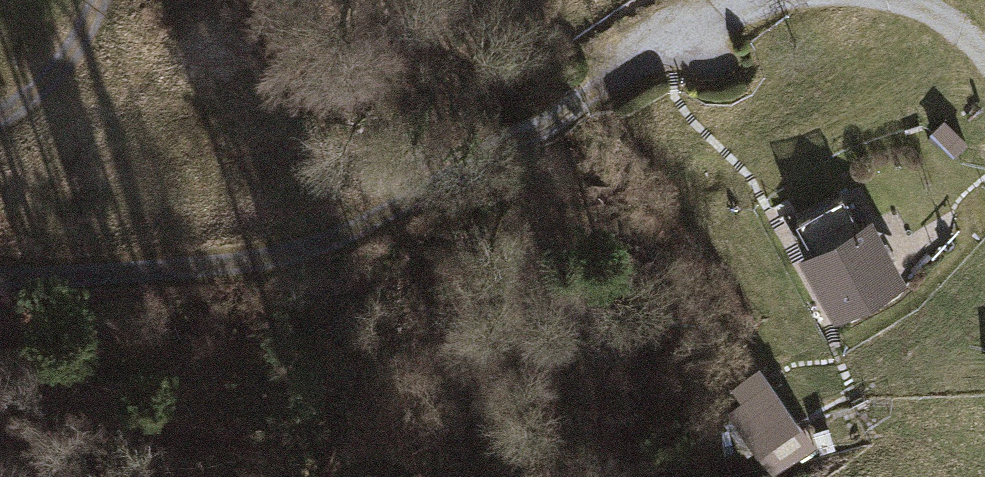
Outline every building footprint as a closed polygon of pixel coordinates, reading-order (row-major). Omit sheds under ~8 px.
[(820,299),(832,321),(905,280),(901,273),(922,261),(895,214),(875,225),(870,215),(856,223),(837,189),(792,215),(810,248),(796,256),(820,299)] [(750,451),(756,460),(772,448),(786,468),(809,452),(795,432),(802,427),(757,364),(730,384),(739,397),(721,410),(727,419),(705,435),(727,467),(750,451)]
